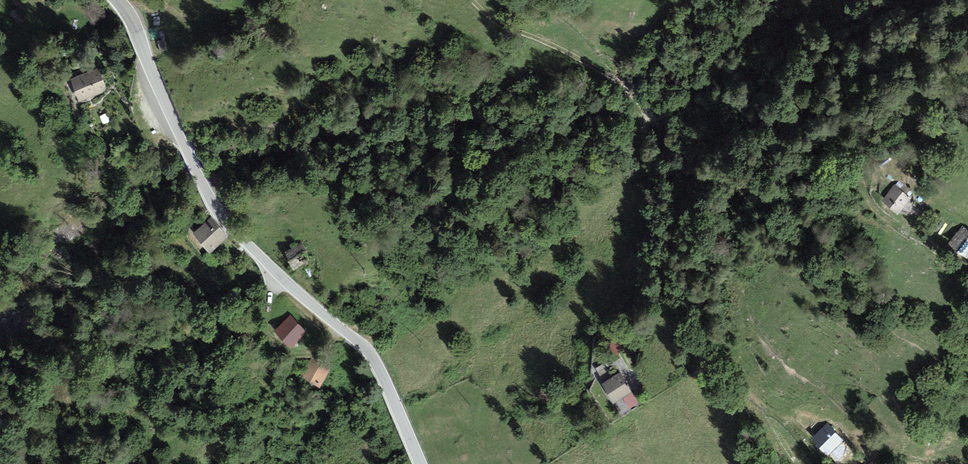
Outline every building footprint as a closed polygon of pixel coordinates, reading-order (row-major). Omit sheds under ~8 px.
[(17,8),(11,12),(18,22),(24,18),(17,8)] [(99,69),(71,79),(78,101),(107,91),(99,69)] [(910,198),(894,185),(881,201),(898,214),(910,198)] [(212,218),(193,233),(209,253),(228,237),(212,218)] [(962,225),(947,244),(967,260),(967,259),(967,230),(962,225)] [(303,244),(284,253),(292,270),(311,262),(303,244)] [(291,314),(273,331),(289,348),(307,332),(291,314)] [(330,369),(312,358),(301,377),(319,388),(330,369)] [(621,372),(602,384),(613,404),(622,398),(632,392),(621,372)] [(639,403),(632,392),(622,398),(629,409),(639,403)] [(843,442),(827,424),(811,438),(827,456),(843,442)]
